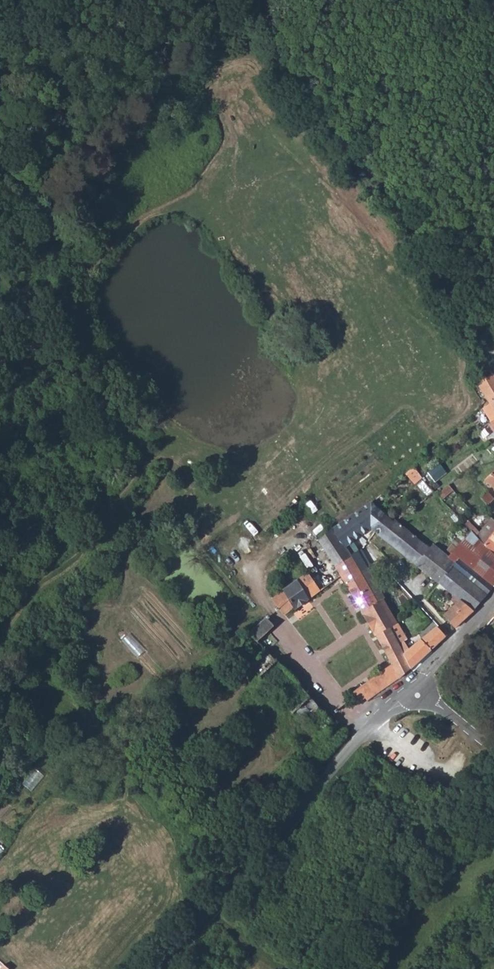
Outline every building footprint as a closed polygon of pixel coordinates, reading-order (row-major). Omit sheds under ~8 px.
[(493,375),(478,386),(486,400),(493,412),(490,415),(487,417),(490,422),(489,424),(493,431),(493,377),(493,375)] [(482,403),(490,415),(493,412),(486,400),(482,403)] [(441,462),(428,472),(435,481),(448,471),(441,462)] [(414,479),(420,474),(414,468),(403,476),(407,480),(412,476),(414,479)] [(493,489),(493,470),(489,475),(484,480),(493,489)] [(448,485),(438,493),(443,500),(454,491),(448,485)] [(493,499),(487,492),(480,498),(487,505),(493,499)] [(385,515),(371,503),(334,529),(350,559),(358,554),(352,544),(370,529),(372,530),(377,523),(385,515)] [(378,534),(438,583),(454,563),(447,557),(431,544),(428,548),(396,521),(394,520),(392,521),(385,515),(377,523),(372,530),(378,534)] [(485,544),(492,535),(493,532),(493,521),(492,519),(477,537),(485,544)] [(335,567),(341,576),(354,566),(350,559),(334,529),(322,537),(319,540),(335,567)] [(438,583),(459,600),(473,611),(474,610),(493,587),(493,554),(485,544),(477,537),(471,530),(465,537),(460,533),(452,542),(456,546),(447,557),(454,563),(438,583)] [(492,535),(485,544),(493,554),(493,532),(492,535)] [(358,554),(350,559),(354,566),(374,602),(381,598),(383,596),(365,565),(368,563),(374,557),(365,547),(359,553),(358,554)] [(353,693),(360,702),(366,698),(369,700),(398,678),(400,678),(409,670),(386,630),(396,624),(381,598),(374,602),(354,566),(341,576),(360,609),(359,611),(374,636),(375,636),(392,666),(353,693)] [(323,590),(311,572),(274,598),(286,614),(294,609),(323,590)] [(442,618),(455,628),(473,611),(459,600),(442,618)] [(274,626),(267,618),(234,649),(258,676),(257,676),(269,688),(268,689),(280,702),(281,702),(292,714),(310,697),(288,672),(277,660),(275,661),(258,641),(274,626)] [(396,624),(386,630),(409,670),(446,636),(437,626),(409,651),(404,642),(406,640),(396,624)]
